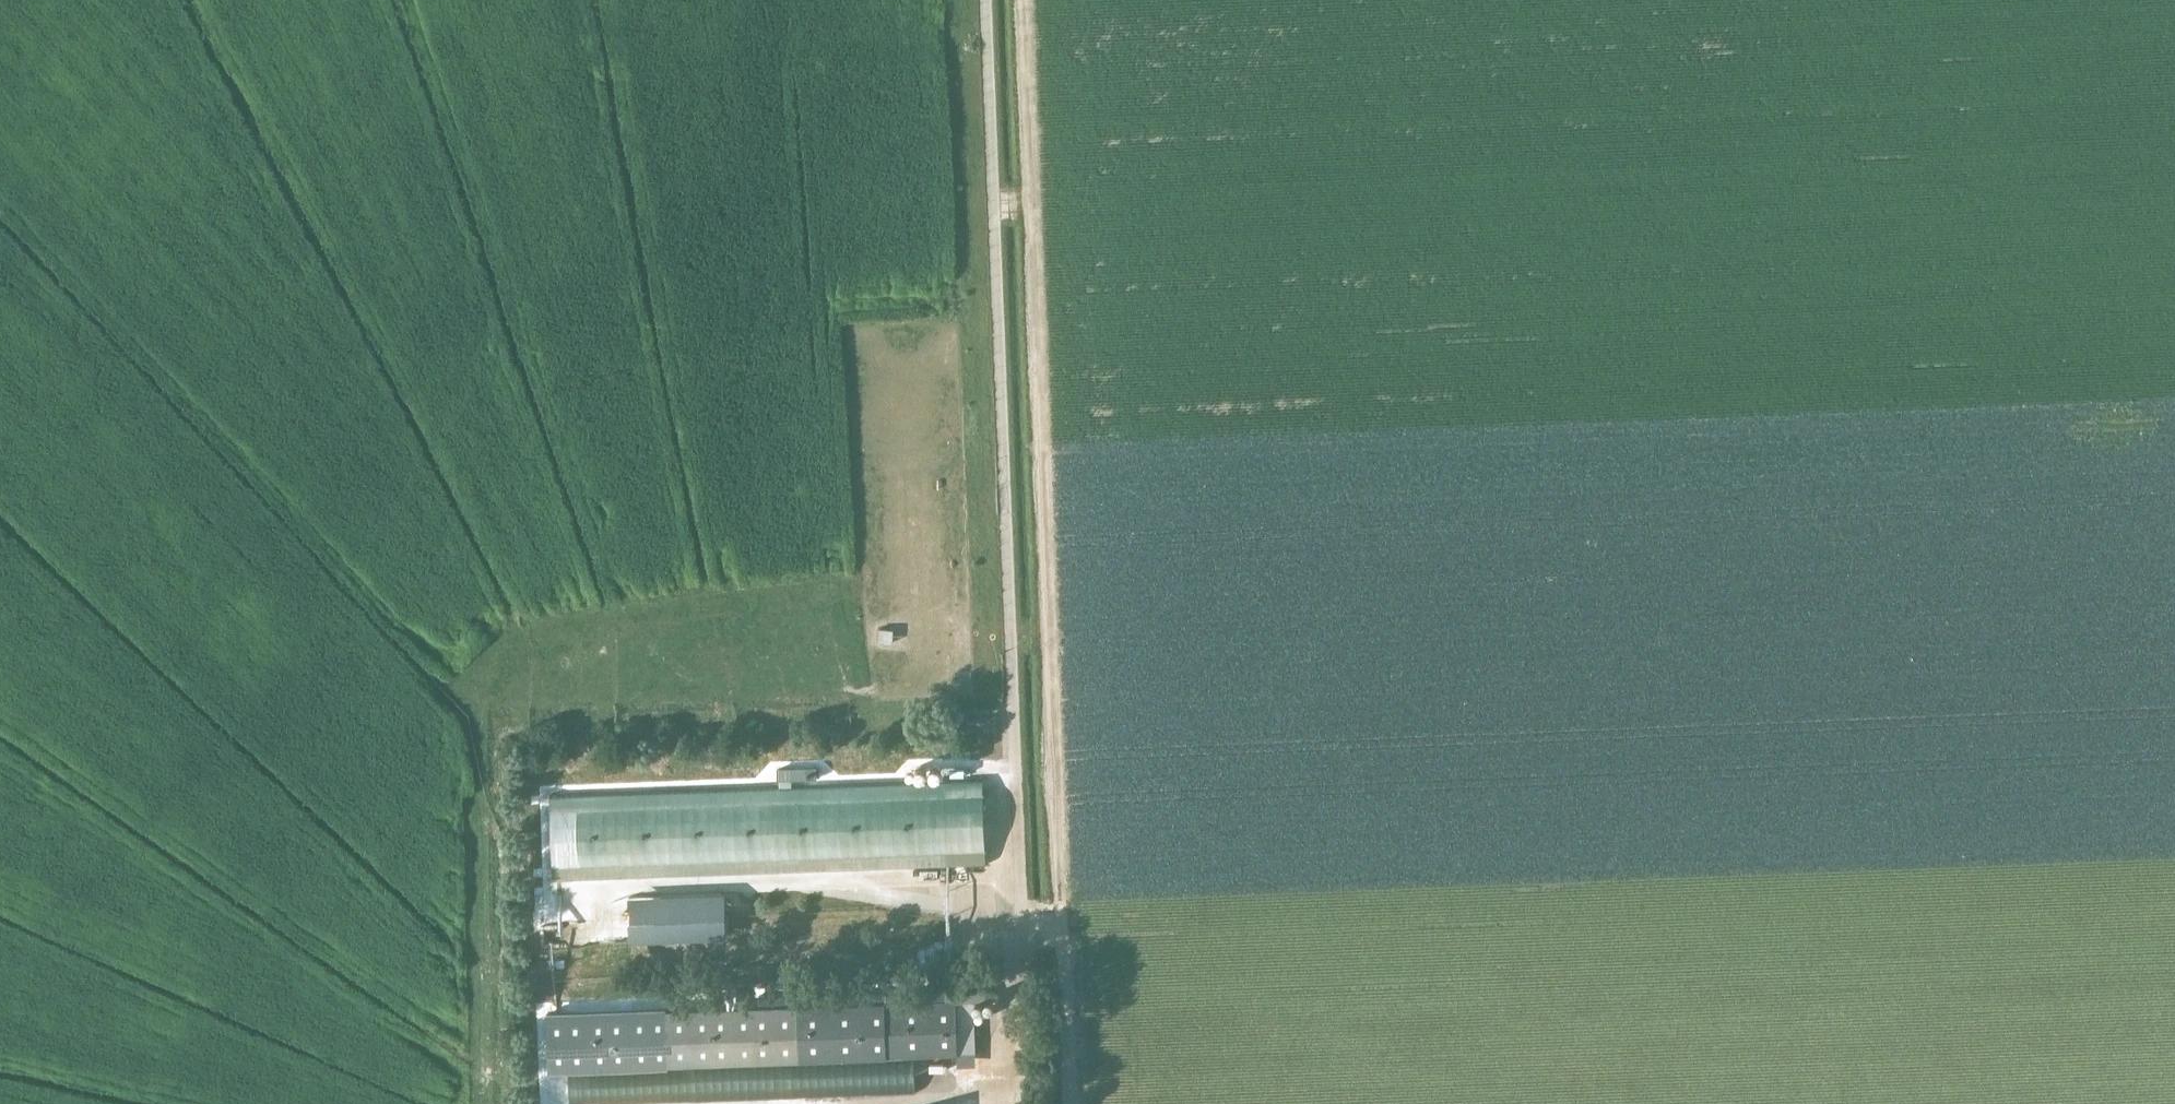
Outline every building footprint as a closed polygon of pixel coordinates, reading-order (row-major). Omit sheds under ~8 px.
[(550,794),(553,880),(985,864),(982,778),(817,784),(816,767),(776,769),(777,785),(550,794)] [(722,895),(629,898),(631,942),(723,939),(722,895)] [(972,998),(666,1008),(666,1003),(547,1007),(550,1067),(668,1063),(696,1062),(697,1100),(914,1093),(912,1055),(974,1053),(972,998)]
